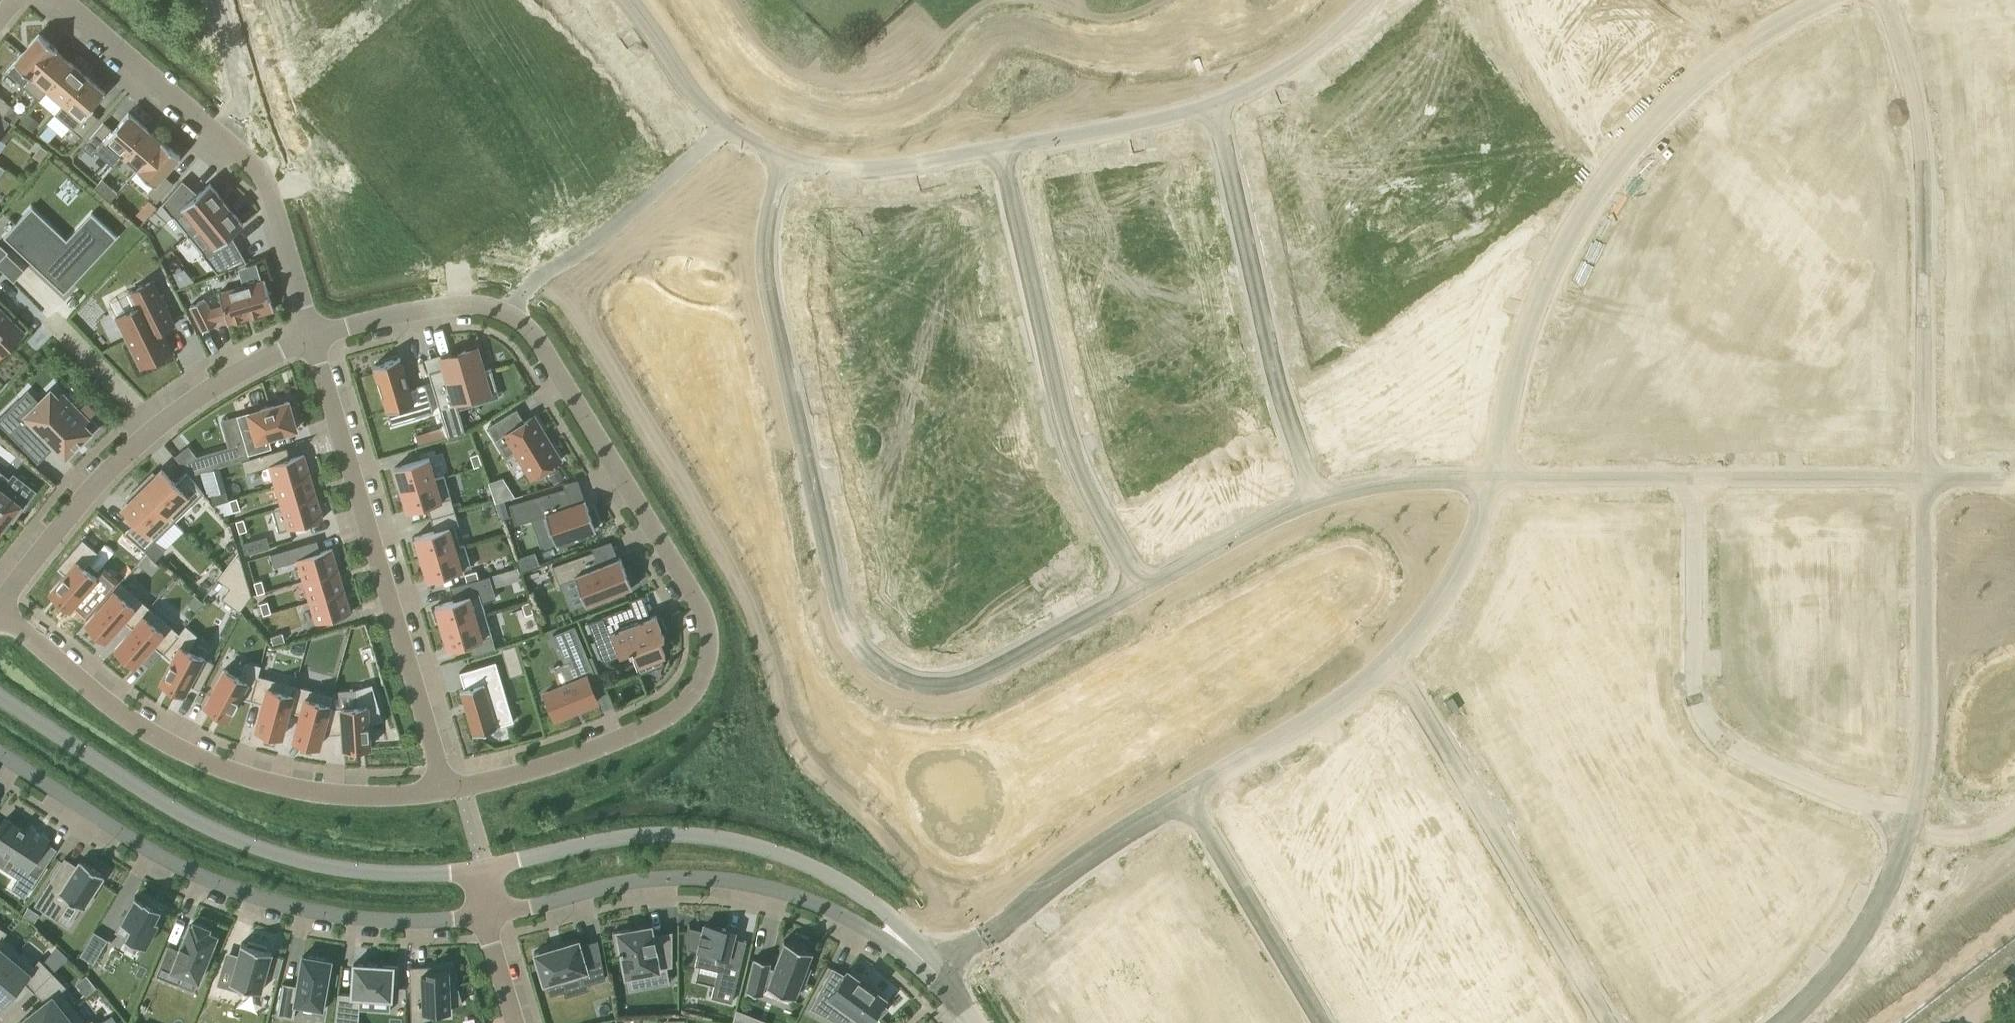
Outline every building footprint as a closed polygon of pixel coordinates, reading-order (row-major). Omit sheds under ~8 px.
[(6,71),(24,86),(56,49),(57,50),(57,49),(39,33),(6,71)] [(39,99),(48,90),(72,62),(57,50),(56,49),(24,86),(39,99)] [(48,90),(63,103),(87,76),(72,62),(48,90)] [(87,76),(63,103),(55,113),(82,137),(99,118),(89,110),(105,91),(87,76)] [(11,105),(0,97),(0,114),(3,116),(11,105)] [(105,140),(123,155),(146,128),(128,112),(113,130),(105,139),(105,140)] [(32,130),(39,121),(29,114),(22,122),(32,130)] [(97,149),(105,140),(105,139),(113,130),(103,122),(87,141),(97,149)] [(41,134),(50,140),(57,131),(47,124),(41,134)] [(161,140),(146,128),(123,155),(137,167),(138,168),(161,140)] [(138,168),(137,167),(137,168),(155,184),(164,174),(180,156),(161,140),(138,168)] [(173,183),(164,174),(155,184),(147,193),(157,202),(173,183)] [(102,179),(94,187),(109,201),(117,192),(102,179)] [(182,179),(162,203),(187,235),(226,203),(211,184),(210,182),(198,192),(182,179)] [(214,247),(243,223),(226,203),(197,226),(214,247)] [(32,220),(28,216),(8,236),(54,279),(60,273),(67,281),(104,244),(85,226),(66,245),(36,215),(32,220)] [(218,292),(227,323),(273,309),(264,278),(218,292)] [(173,325),(174,324),(153,280),(128,292),(136,307),(116,317),(141,366),(172,351),(162,330),(165,329),(162,324),(171,320),(173,325)] [(202,331),(217,323),(204,298),(190,305),(202,331)] [(23,331),(0,308),(0,355),(23,331)] [(476,347),(458,352),(457,351),(452,353),(452,354),(441,357),(444,367),(429,371),(448,436),(465,431),(456,401),(489,392),(476,347)] [(400,389),(391,359),(364,367),(377,412),(402,405),(406,419),(424,413),(415,385),(400,389)] [(39,430),(65,457),(91,432),(84,425),(88,421),(62,394),(47,408),(40,401),(31,410),(19,398),(0,417),(0,423),(22,447),(39,430)] [(237,415),(248,454),(271,447),(268,436),(296,428),(294,422),(298,421),(293,405),(290,406),(288,400),(237,415)] [(523,421),(516,409),(487,427),(506,457),(515,451),(531,477),(561,459),(534,415),(523,421)] [(482,464),(478,452),(470,455),(474,466),(482,464)] [(269,464),(275,486),(310,475),(304,454),(269,464)] [(400,489),(435,478),(428,455),(393,466),(400,489)] [(209,492),(227,488),(222,465),(204,469),(209,492)] [(152,472),(138,485),(174,520),(204,492),(186,472),(175,483),(161,469),(155,475),(152,472)] [(281,507),(316,496),(310,475),(275,486),(281,506),(281,507)] [(435,478),(400,489),(407,512),(441,501),(435,478)] [(26,503),(4,485),(1,489),(0,488),(0,530),(9,518),(12,521),(26,503)] [(174,520),(138,485),(121,502),(124,505),(122,506),(136,521),(124,532),(155,558),(164,547),(154,539),(174,520)] [(593,508),(589,509),(585,499),(571,504),(570,503),(569,503),(568,499),(568,498),(564,489),(565,488),(565,487),(509,503),(515,524),(545,515),(555,542),(558,541),(559,546),(575,541),(573,536),(595,528),(594,524),(598,523),(593,508)] [(281,507),(281,506),(272,508),(278,531),(323,518),(316,496),(281,507)] [(237,497),(229,499),(232,511),(240,509),(237,497)] [(236,520),(239,532),(247,530),(243,518),(236,520)] [(414,535),(421,558),(455,547),(448,524),(414,535)] [(510,544),(506,533),(498,535),(502,547),(510,544)] [(97,577),(85,567),(98,552),(82,538),(55,569),(64,577),(53,590),(60,597),(59,599),(70,608),(97,577)] [(254,539),(242,542),(246,554),(257,550),(254,539)] [(141,546),(133,555),(139,560),(147,551),(141,546)] [(462,570),(455,547),(421,558),(427,581),(462,570)] [(552,564),(559,582),(575,576),(585,603),(617,590),(620,594),(638,583),(627,566),(624,567),(620,557),(607,562),(599,565),(594,550),(600,548),(601,550),(602,549),(601,547),(593,550),(552,564)] [(332,548),(297,558),(303,580),(338,569),(332,548)] [(238,551),(218,578),(230,587),(222,598),(239,611),(251,595),(238,551)] [(506,581),(523,575),(519,566),(502,572),(506,581)] [(303,580),(309,601),(344,591),(338,569),(303,580)] [(262,579),(254,581),(257,593),(265,591),(262,579)] [(120,621),(130,630),(150,609),(139,598),(121,583),(114,589),(86,622),(105,639),(120,621)] [(344,591),(309,601),(315,622),(351,612),(344,591)] [(434,604),(441,627),(476,616),(469,593),(434,604)] [(260,603),(263,614),(271,612),(267,600),(260,603)] [(533,612),(529,600),(521,603),(525,614),(533,612)] [(633,604),(588,622),(595,639),(612,633),(619,652),(629,648),(630,650),(632,649),(640,670),(662,662),(663,664),(664,664),(661,655),(665,654),(658,637),(664,635),(663,632),(667,631),(661,615),(657,616),(656,614),(650,616),(639,620),(633,604)] [(178,633),(167,622),(161,630),(150,609),(130,630),(115,647),(134,665),(152,644),(161,653),(178,633)] [(271,612),(263,614),(267,625),(274,623),(271,612)] [(482,639),(476,616),(441,627),(448,650),(482,639)] [(199,689),(213,663),(188,650),(196,634),(185,625),(178,633),(161,653),(170,660),(161,679),(172,685),(170,687),(183,694),(188,683),(199,689)] [(571,681),(560,686),(548,691),(544,692),(555,718),(572,711),(571,709),(580,705),(581,707),(597,700),(594,693),(587,675),(594,672),(588,657),(574,625),(553,634),(558,646),(556,647),(557,648),(558,647),(565,662),(563,663),(563,664),(564,664),(569,662),(574,675),(570,677),(571,681)] [(515,644),(501,648),(504,659),(518,655),(515,644)] [(238,697),(250,700),(257,675),(260,664),(246,660),(238,676),(224,669),(205,705),(217,712),(219,709),(228,714),(238,697)] [(460,690),(461,690),(473,732),(472,733),(473,734),(497,727),(497,725),(513,720),(496,661),(459,671),(464,688),(460,689),(460,690)] [(257,675),(250,700),(261,703),(255,729),(281,735),(288,710),(294,684),(273,678),(257,675)] [(356,705),(328,707),(321,734),(341,734),(343,748),(358,747),(358,744),(368,743),(368,723),(382,719),(372,683),(355,687),(356,705)] [(294,684),(288,710),(300,713),(294,738),(318,746),(321,734),(328,707),(332,694),(309,688),(294,684)] [(0,826),(0,849),(10,855),(2,867),(18,877),(12,888),(25,896),(45,865),(34,858),(47,838),(29,827),(26,831),(5,818),(0,826)] [(67,897),(83,908),(104,875),(80,859),(76,866),(65,859),(66,857),(64,856),(34,904),(54,917),(67,897)] [(144,898),(143,899),(134,895),(120,921),(121,922),(116,931),(145,947),(159,921),(155,919),(161,907),(144,898)] [(208,927),(193,921),(192,924),(190,923),(181,944),(180,943),(178,948),(168,944),(156,974),(177,982),(181,972),(197,979),(199,975),(202,976),(208,960),(205,959),(216,934),(207,930),(208,927)] [(715,982),(714,982),(711,996),(732,1001),(746,940),(732,937),(734,930),(705,923),(703,930),(689,927),(689,924),(688,924),(688,951),(689,951),(690,948),(697,950),(695,964),(701,966),(701,965),(718,969),(715,982)] [(0,926),(0,972),(18,950),(3,937),(7,931),(0,926)] [(668,966),(672,965),(672,935),(654,938),(652,938),(651,930),(637,933),(636,928),(633,929),(633,928),(612,931),(616,953),(622,952),(626,974),(628,974),(627,974),(628,973),(642,971),(645,987),(670,982),(668,966)] [(80,954),(93,962),(108,938),(94,930),(80,954)] [(783,939),(783,940),(783,941),(773,968),(769,966),(769,963),(770,963),(770,962),(753,958),(753,959),(754,960),(746,990),(745,992),(762,996),(763,994),(762,994),(764,984),(766,984),(766,985),(795,996),(795,995),(800,981),(804,982),(810,967),(806,965),(811,951),(812,952),(812,950),(807,948),(808,945),(790,938),(789,941),(783,939)] [(533,951),(538,968),(540,967),(544,981),(559,976),(561,982),(578,977),(580,985),(605,978),(598,939),(596,939),(597,941),(579,946),(577,941),(564,945),(564,942),(562,942),(563,945),(553,948),(552,945),(533,951)] [(244,991),(246,986),(260,990),(272,951),(266,949),(267,945),(248,940),(247,943),(241,942),(235,961),(224,958),(216,983),(244,991)] [(18,950),(0,972),(0,1002),(1,1001),(4,1003),(23,979),(34,990),(53,972),(39,958),(35,964),(34,963),(18,950)] [(294,1016),(296,1002),(326,1008),(330,982),(326,982),(330,960),(326,959),(326,958),(319,956),(318,958),(303,955),(297,985),(282,982),(277,1014),(294,1016)] [(391,997),(392,982),(397,982),(398,966),(379,964),(367,963),(367,964),(353,963),(351,993),(338,993),(334,1022),(358,1022),(360,995),(391,997)] [(427,965),(428,973),(421,973),(421,979),(409,980),(411,1022),(412,1022),(435,1016),(435,1011),(449,1010),(449,1006),(462,1002),(451,964),(427,965)] [(885,998),(881,995),(882,993),(870,985),(869,986),(862,982),(864,980),(851,971),(850,973),(846,970),(844,973),(831,966),(810,1007),(840,1022),(872,1022),(889,1008),(882,1001),(885,998)] [(34,990),(44,1001),(20,1020),(23,1022),(52,1022),(73,1006),(60,990),(66,986),(53,972),(34,990)] [(52,1022),(95,1022),(92,1019),(86,1022),(73,1006),(52,1022)] [(732,1022),(743,1022),(747,1013),(736,1009),(732,1022)]
